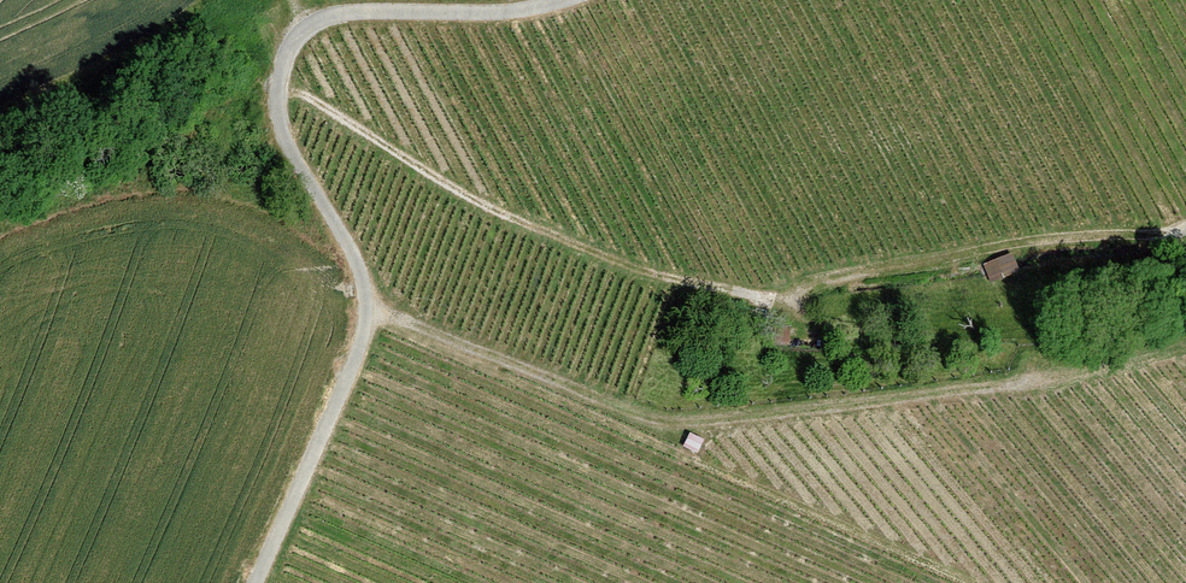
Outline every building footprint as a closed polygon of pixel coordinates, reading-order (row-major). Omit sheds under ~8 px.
[(986,260),(992,278),(1021,268),(1015,250),(986,260)]
